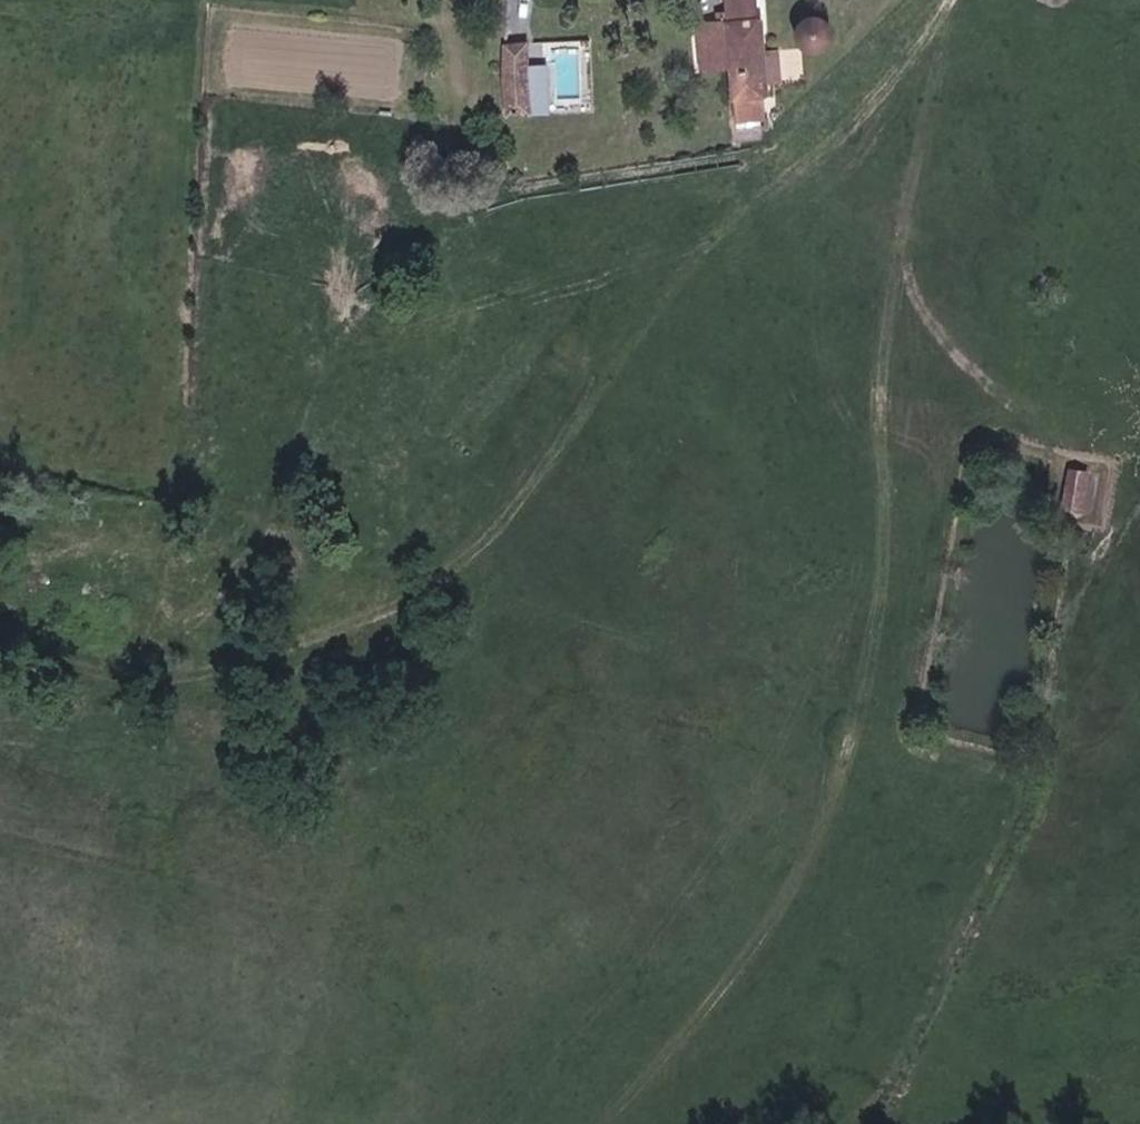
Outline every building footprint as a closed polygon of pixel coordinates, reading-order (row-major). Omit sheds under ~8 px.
[(750,0),(696,0),(697,3),(681,3),(683,20),(662,21),(667,73),(688,71),(695,124),(764,114),(760,77),(757,52),(750,0)] [(792,27),(791,34),(791,38),(793,45),(797,51),(803,56),(810,57),(817,57),(824,55),(829,50),(834,37),(834,30),(832,23),(827,18),(821,14),(814,12),(807,13),(801,16),(796,21),(792,27)] [(487,47),(493,75),(501,119),(534,113),(526,68),(521,41),(487,47)] [(757,52),(760,77),(780,74),(778,50),(757,52)] [(526,68),(534,113),(553,110),(545,65),(526,68)] [(1094,509),(1096,468),(1065,467),(1064,508),(1094,509)]
